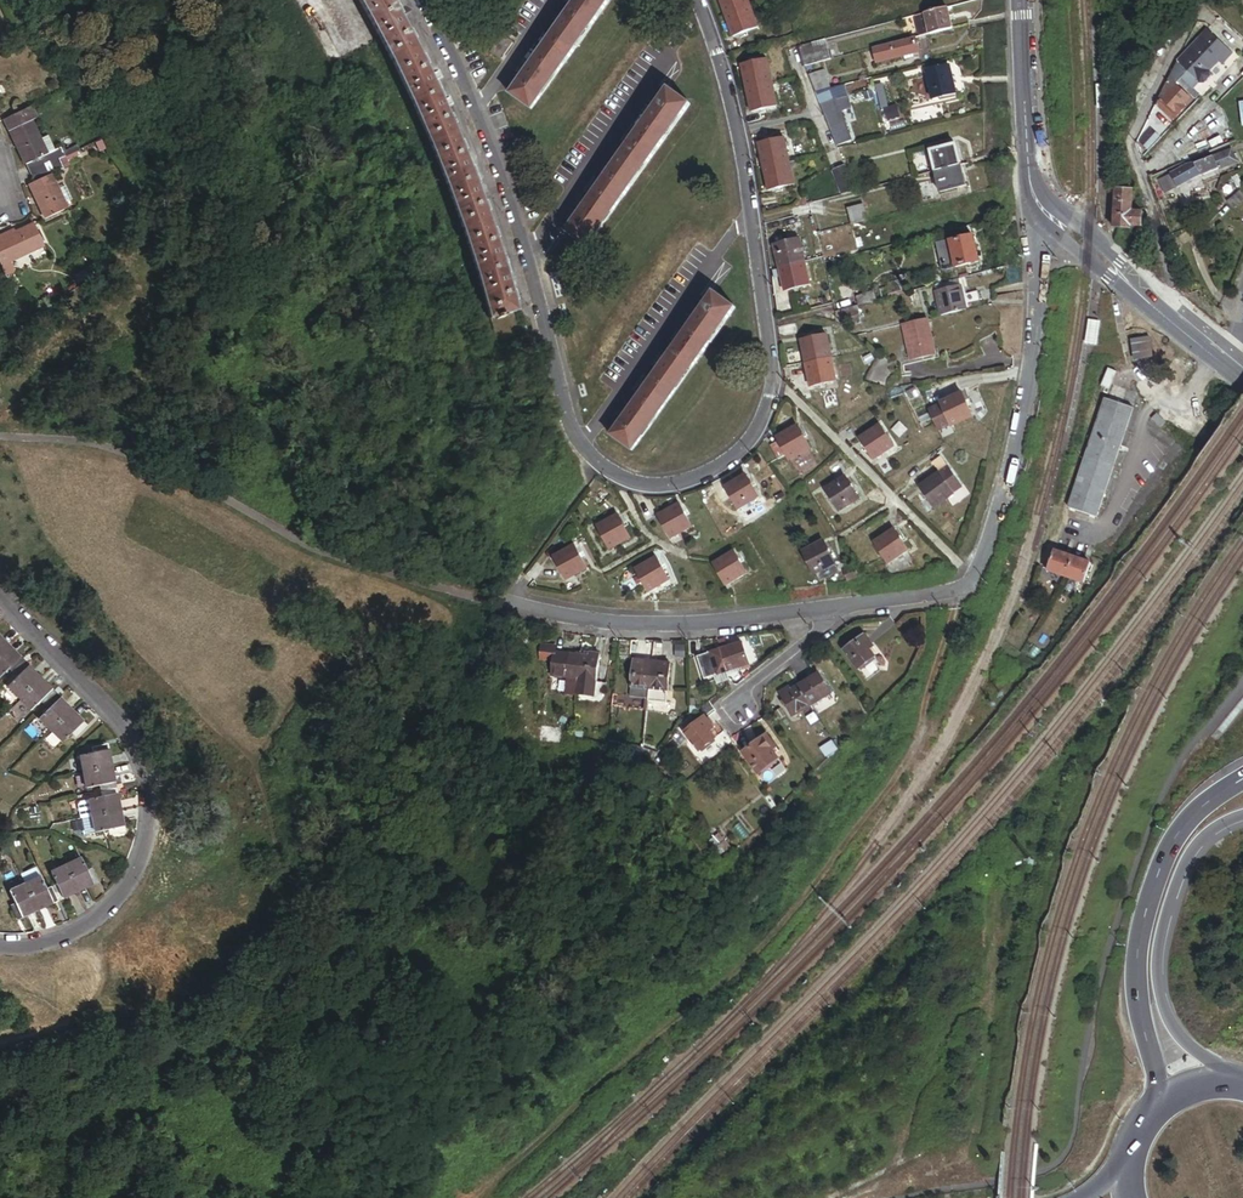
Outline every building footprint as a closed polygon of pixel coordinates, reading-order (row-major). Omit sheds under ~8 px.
[(399,14),(391,0),(361,0),(377,27),(399,14)] [(527,111),(606,0),(574,0),(506,96),(527,111)] [(743,6),(741,0),(712,0),(718,16),(743,6)] [(726,37),(751,28),(743,6),(718,16),(726,37)] [(915,38),(949,29),(943,8),(910,17),(915,38)] [(399,67),(422,55),(399,14),(377,27),(399,67)] [(1201,83),(1206,78),(1205,73),(1214,64),(1219,67),(1229,54),(1204,31),(1176,62),(1166,81),(1174,87),(1178,83),(1187,92),(1194,84),(1201,83)] [(874,65),(902,57),(911,55),(917,53),(913,38),(870,50),(874,65)] [(487,55),(496,61),(508,45),(499,39),(487,55)] [(823,63),(828,62),(823,40),(818,41),(823,63)] [(800,69),(823,63),(818,41),(794,47),(800,69)] [(420,108),(443,96),(422,55),(399,67),(420,108)] [(764,83),(768,82),(763,60),(758,61),(764,83)] [(742,88),(764,83),(758,61),(737,66),(742,88)] [(930,103),(954,98),(947,70),(924,75),(930,103)] [(824,91),(826,91),(819,72),(803,76),(810,95),(824,91)] [(1180,108),(1187,100),(1174,87),(1166,81),(1157,102),(1154,107),(1170,124),(1183,110),(1180,108)] [(769,106),(774,105),(768,82),(764,83),(769,106)] [(748,112),(769,106),(764,83),(742,88),(746,102),(748,112)] [(1111,110),(1110,85),(1098,86),(1099,110),(1111,110)] [(900,117),(896,105),(888,108),(882,86),(877,87),(887,121),(900,117)] [(814,105),(827,100),(824,91),(810,95),(814,105)] [(570,234),(591,249),(691,107),(670,92),(570,234)] [(438,150),(461,140),(443,96),(420,108),(438,150)] [(831,148),(848,142),(831,101),(829,102),(827,100),(814,105),(831,148)] [(32,108),(5,121),(10,133),(13,131),(20,146),(18,147),(31,174),(46,167),(43,158),(47,157),(40,142),(41,141),(32,122),(37,120),(32,108)] [(1144,153),(1155,141),(1148,133),(1136,145),(1144,153)] [(56,153),(49,138),(41,141),(40,142),(47,157),(43,158),(46,167),(60,160),(65,158),(62,150),(56,153)] [(478,184),(461,140),(438,150),(455,193),(478,184)] [(757,167),(781,161),(776,140),(752,146),(757,167)] [(932,173),(956,167),(951,147),(927,153),(932,173)] [(1201,178),(1201,180),(1237,163),(1231,150),(1156,185),(1159,190),(1162,196),(1201,178)] [(65,170),(60,160),(46,167),(51,177),(53,176),(65,170)] [(762,190),(786,185),(781,161),(757,167),(762,190)] [(46,167),(31,174),(35,183),(32,184),(40,200),(37,201),(46,220),(66,211),(64,206),(59,195),(62,194),(60,191),(53,176),(51,177),(46,167)] [(937,194),(962,188),(956,167),(932,173),(937,194)] [(835,199),(848,195),(839,169),(826,173),(835,199)] [(471,236),(494,227),(478,184),(455,193),(471,236)] [(1143,208),(1134,208),(1135,187),(1118,186),(1116,225),(1136,226),(1136,223),(1142,224),(1143,208)] [(66,188),(60,191),(62,194),(59,195),(64,206),(72,202),(66,188)] [(1237,213),(1242,207),(1242,200),(1233,209),(1237,213)] [(844,223),(859,219),(855,205),(840,208),(844,223)] [(7,279),(17,275),(12,264),(31,255),(30,253),(44,246),(35,225),(16,234),(17,236),(2,243),(1,242),(0,243),(0,265),(7,279)] [(486,279),(510,271),(494,227),(471,236),(486,279)] [(14,231),(0,238),(0,239),(1,241),(16,234),(14,231)] [(16,234),(1,241),(1,242),(2,243),(17,236),(16,234)] [(941,270),(976,263),(971,238),(936,245),(941,270)] [(773,268),(798,262),(792,240),(768,246),(773,268)] [(779,291),(803,285),(798,262),(773,268),(779,291)] [(520,317),(524,315),(510,271),(486,279),(499,323),(501,323),(520,317)] [(932,293),(933,298),(958,292),(956,286),(932,293)] [(940,323),(964,317),(958,292),(933,298),(940,323)] [(711,293),(609,435),(630,451),(732,309),(711,293)] [(856,307),(873,303),(871,294),(853,298),(856,307)] [(841,319),(856,315),(854,308),(839,312),(841,319)] [(1098,320),(1089,319),(1086,343),(1098,345),(1101,321),(1098,320)] [(912,372),(936,365),(926,330),(902,337),(912,372)] [(802,362),(828,357),(823,333),(797,339),(802,362)] [(808,386),(833,380),(828,357),(802,362),(808,386)] [(948,425),(969,415),(958,392),(937,402),(948,425)] [(1068,506),(1095,516),(1134,408),(1107,399),(1068,506)] [(1167,422),(1158,413),(1152,419),(1161,428),(1167,422)] [(871,459),(890,446),(876,424),(856,437),(871,459)] [(789,459),(808,447),(794,425),(775,437),(776,439),(768,444),(777,457),(785,452),(789,459)] [(957,484),(945,465),(916,484),(930,504),(949,491),(949,490),(957,484)] [(724,488),(737,508),(757,495),(744,475),(724,488)] [(837,508),(856,497),(843,476),(824,488),(837,508)] [(670,538),(692,525),(678,504),(657,517),(670,538)] [(608,550),(629,537),(615,515),(595,528),(608,550)] [(874,541),(888,562),(908,549),(894,528),(874,541)] [(810,571),(829,559),(816,537),(796,550),(810,571)] [(564,582),(585,570),(572,547),(551,559),(564,582)] [(723,585),(744,572),(730,551),(710,564),(723,585)] [(1040,571),(1075,584),(1082,565),(1046,553),(1040,571)] [(648,591),(667,579),(655,559),(636,570),(648,591)] [(837,566),(843,575),(853,569),(847,560),(837,566)] [(844,651),(859,671),(877,657),(870,647),(872,646),(865,636),(844,651)] [(8,649),(0,641),(0,657),(8,649)] [(557,657),(558,648),(559,643),(545,641),(543,655),(557,657)] [(726,673),(750,666),(744,642),(720,649),(726,673)] [(686,657),(686,645),(676,645),(676,657),(686,657)] [(577,689),(596,691),(602,649),(583,647),(583,652),(577,689)] [(576,697),(577,689),(583,652),(558,648),(557,657),(555,672),(567,674),(564,695),(576,697)] [(0,657),(0,680),(0,681),(10,671),(11,672),(21,662),(8,649),(0,657)] [(728,680),(726,673),(720,649),(696,655),(703,680),(713,677),(715,684),(728,680)] [(630,696),(648,698),(653,660),(634,658),(630,696)] [(648,699),(666,701),(671,662),(653,660),(648,698),(648,699)] [(8,689),(20,700),(39,681),(26,667),(16,677),(18,679),(8,689)] [(817,697),(836,685),(827,670),(808,682),(817,697)] [(53,694),(39,681),(20,700),(31,712),(39,705),(40,707),(53,694)] [(820,702),(817,697),(808,682),(800,688),(812,707),(820,702)] [(795,718),(812,707),(800,688),(793,692),(790,688),(780,695),(795,718)] [(40,721),(51,733),(71,713),(57,700),(47,709),(49,711),(40,721)] [(691,715),(699,709),(697,705),(690,704),(691,715)] [(71,713),(51,733),(63,744),(73,735),(74,736),(84,727),(71,713)] [(705,720),(703,718),(684,732),(698,751),(715,739),(709,731),(712,730),(710,727),(712,726),(707,719),(705,720)] [(758,774),(778,759),(770,748),(774,745),(767,735),(758,741),(750,746),(742,752),(758,774)] [(634,761),(641,762),(642,748),(636,747),(634,761)] [(650,764),(653,759),(660,750),(642,748),(641,762),(650,764)] [(80,758),(83,773),(111,768),(107,750),(94,753),(95,755),(80,758)] [(676,790),(681,787),(653,759),(650,764),(676,790)] [(111,768),(83,773),(87,791),(101,788),(102,790),(115,788),(111,768)] [(120,813),(116,794),(103,797),(104,799),(79,804),(82,821),(92,819),(120,813)] [(120,813),(92,819),(95,835),(110,832),(111,835),(124,832),(120,813)] [(731,845),(719,833),(709,841),(721,854),(731,845)] [(80,861),(66,867),(78,893),(95,886),(89,873),(87,874),(80,861)] [(78,893),(66,867),(51,874),(57,888),(55,889),(61,902),(78,893)] [(35,869),(20,876),(25,887),(40,880),(35,869)] [(40,880),(25,887),(37,913),(54,905),(49,892),(46,893),(40,880)] [(37,913),(25,887),(10,894),(16,907),(14,908),(20,921),(37,913)]
